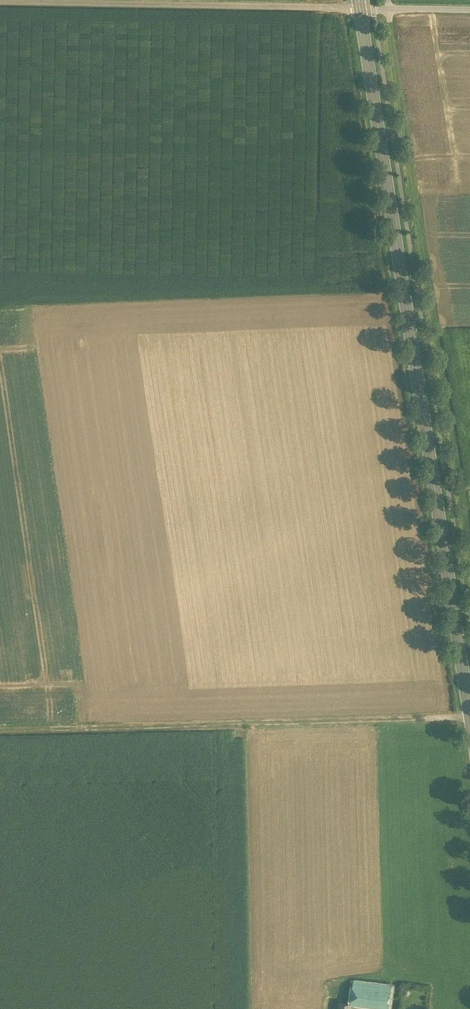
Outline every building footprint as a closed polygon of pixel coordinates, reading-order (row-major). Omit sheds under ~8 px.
[(392,985),(355,981),(352,1003),(389,1008),(392,985)]
